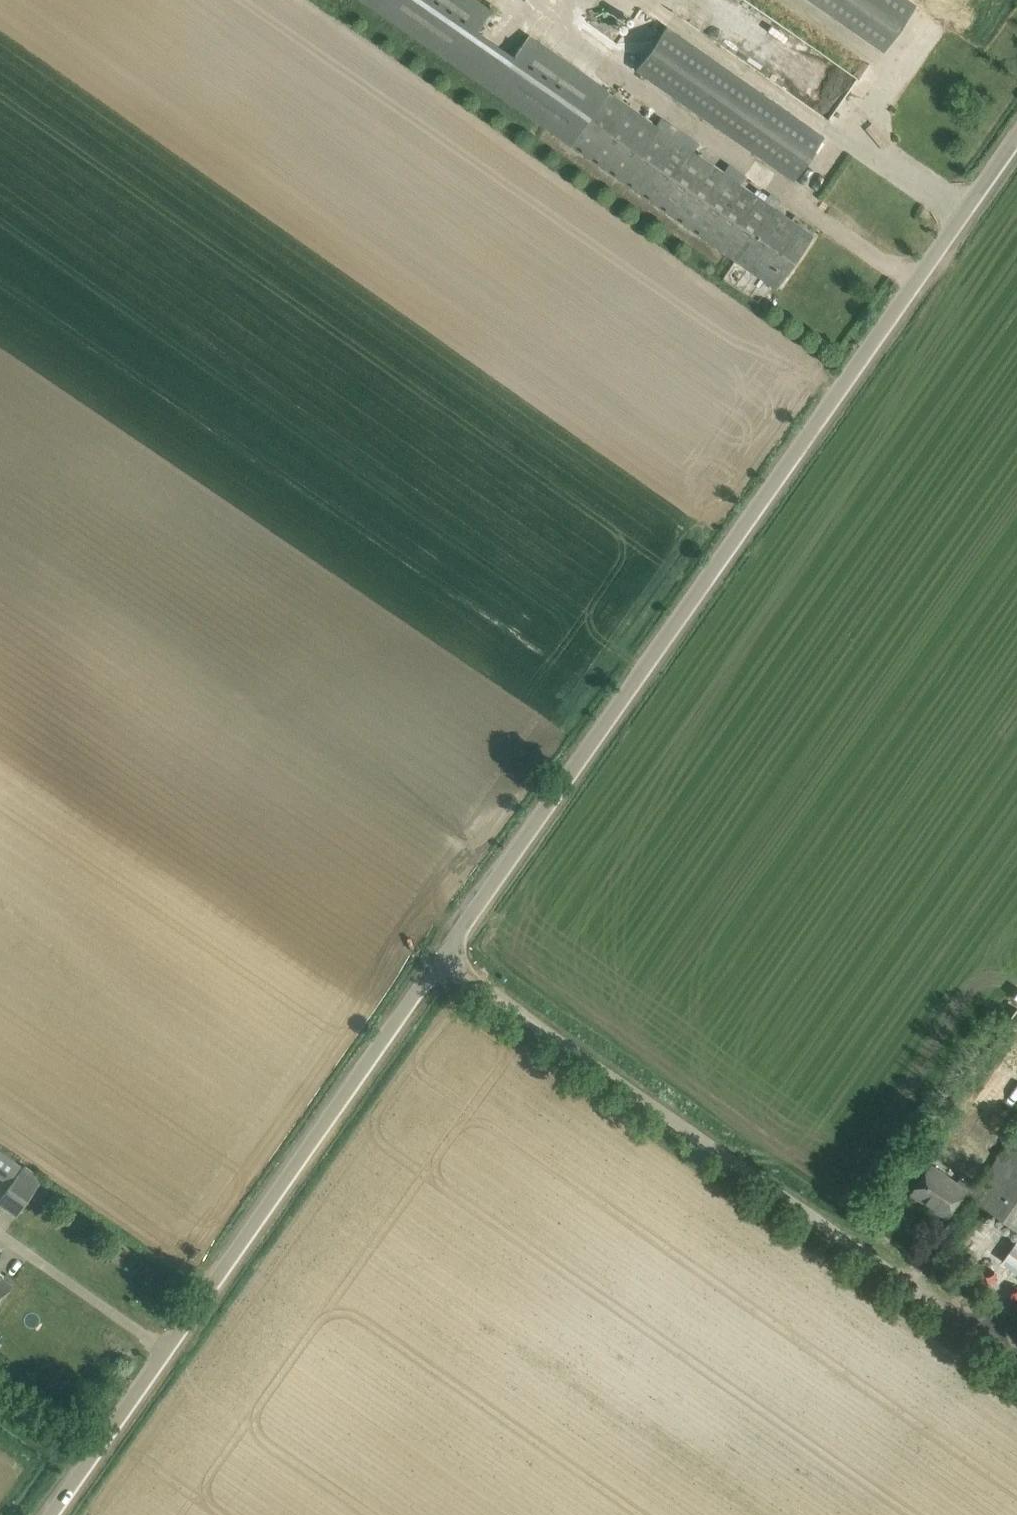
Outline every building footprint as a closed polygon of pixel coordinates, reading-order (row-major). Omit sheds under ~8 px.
[(883,52),(916,4),(911,0),(808,0),(883,52)] [(635,71),(794,181),(825,136),(666,26),(635,71)] [(515,56),(491,90),(570,144),(654,203),(759,276),(775,287),(812,234),(796,223),(774,207),(779,199),(770,193),(765,201),(741,184),(740,184),(745,176),(728,164),(723,172),(694,151),(699,144),(674,126),(669,134),(658,126),(607,91),(529,35),(515,56)] [(1016,1228),(1016,1126),(978,1183),(980,1185),(973,1195),(972,1197),(1016,1228)] [(966,1190),(973,1195),(980,1185),(978,1183),(962,1172),(957,1180),(934,1163),(914,1191),(949,1215),(966,1190)] [(17,1215),(42,1178),(24,1166),(0,1201),(0,1203),(17,1215)] [(12,1283),(0,1275),(0,1300),(12,1283)]
